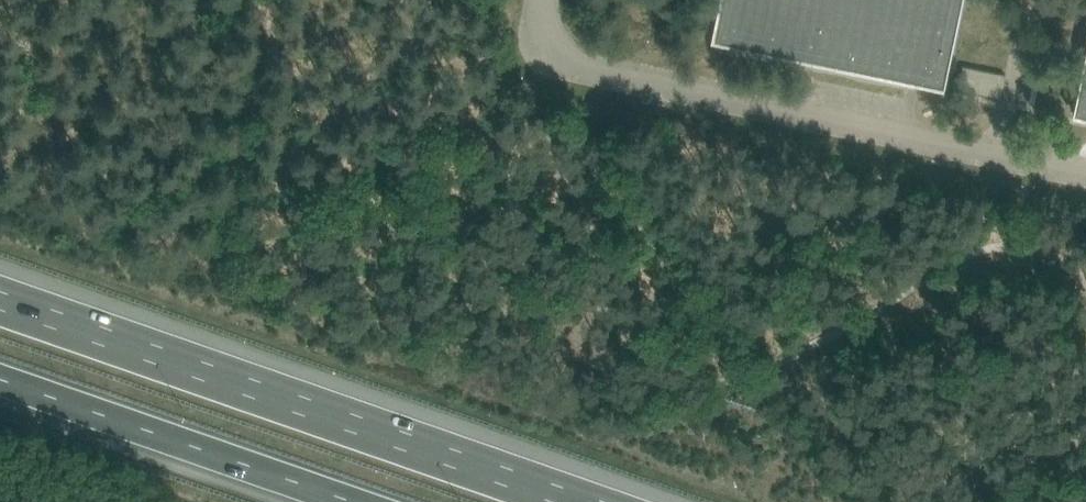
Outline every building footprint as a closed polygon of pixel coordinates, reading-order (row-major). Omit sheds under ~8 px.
[(716,38),(801,56),(814,58),(909,78),(922,81),(943,85),(961,0),(724,0),(716,38)] [(1076,112),(1085,114),(1085,63),(1076,112)]
